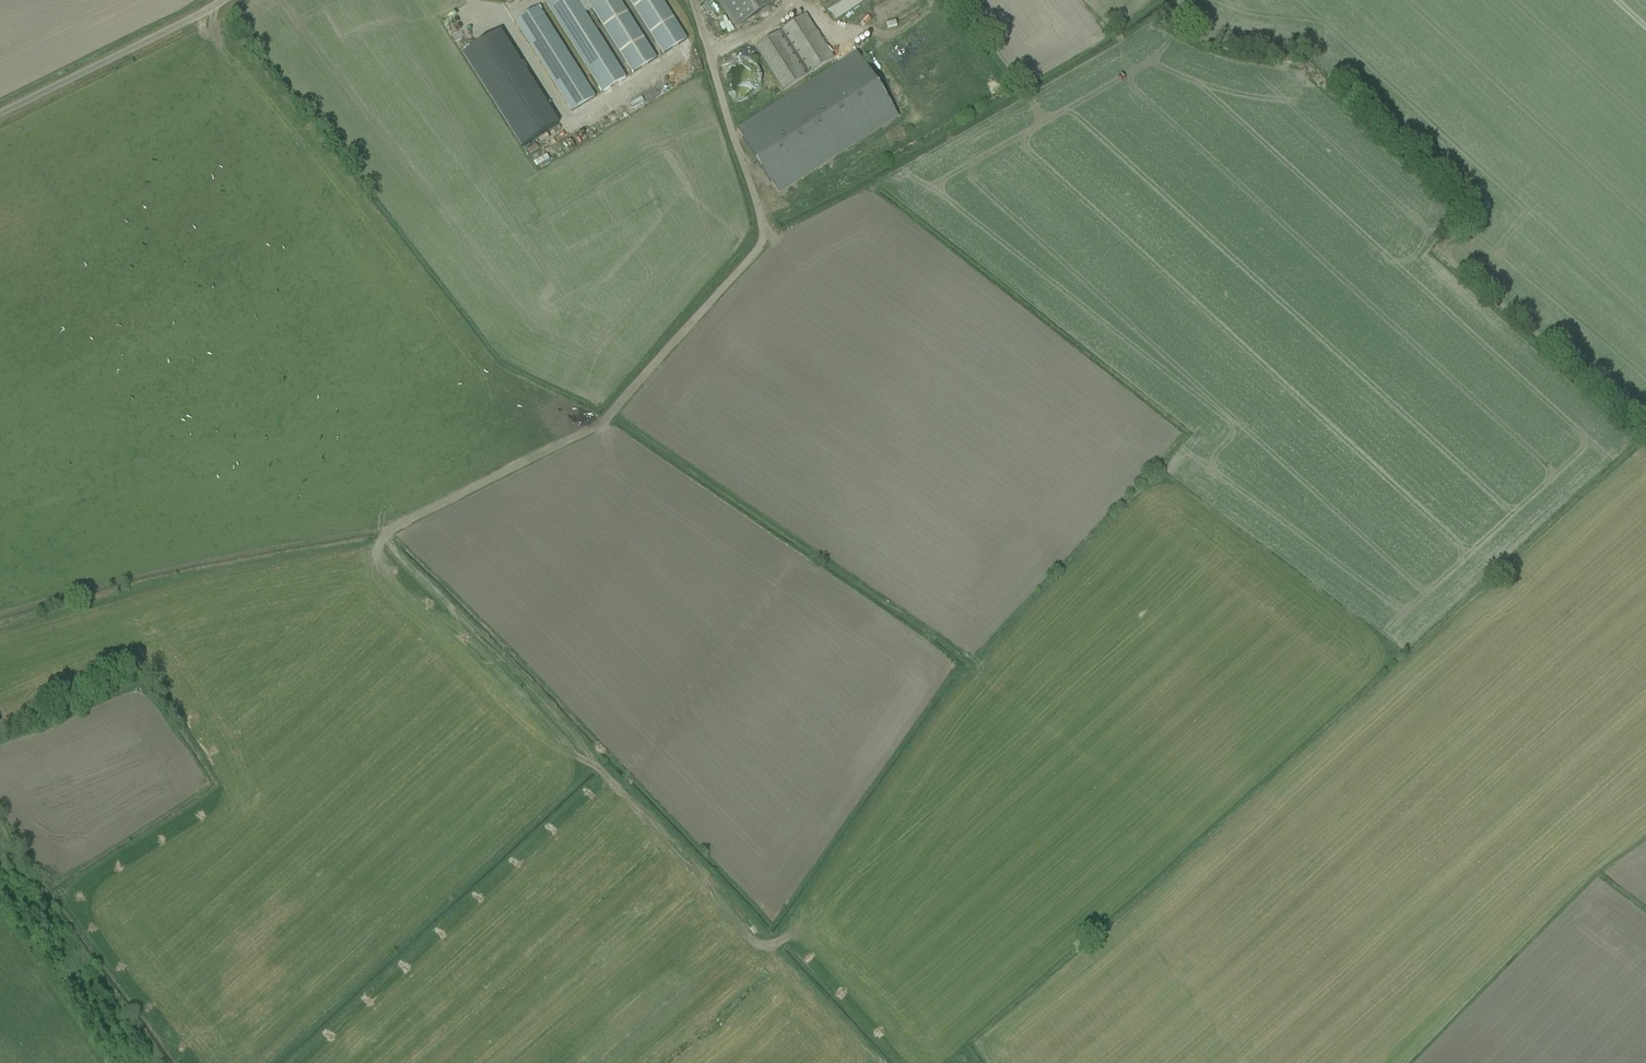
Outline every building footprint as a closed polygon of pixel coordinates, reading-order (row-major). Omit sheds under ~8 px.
[(585,0),(549,0),(545,3),(602,93),(626,78),(584,13),(591,9),(585,0)] [(591,9),(632,74),(656,59),(619,0),(585,0),(591,9)] [(664,55),(688,40),(663,0),(630,0),(664,55)] [(719,1),(737,28),(779,1),(778,0),(718,0),(719,1)] [(515,21),(571,112),(595,97),(538,7),(515,21)] [(754,47),(783,91),(833,58),(805,14),(754,47)] [(557,123),(498,31),(462,53),(520,145),(557,123)] [(852,44),(866,37),(863,31),(849,39),(852,44)] [(778,193),(898,116),(857,53),(737,130),(778,193)] [(532,152),(525,154),(528,164),(543,158),(540,151),(533,154),(532,152)]
